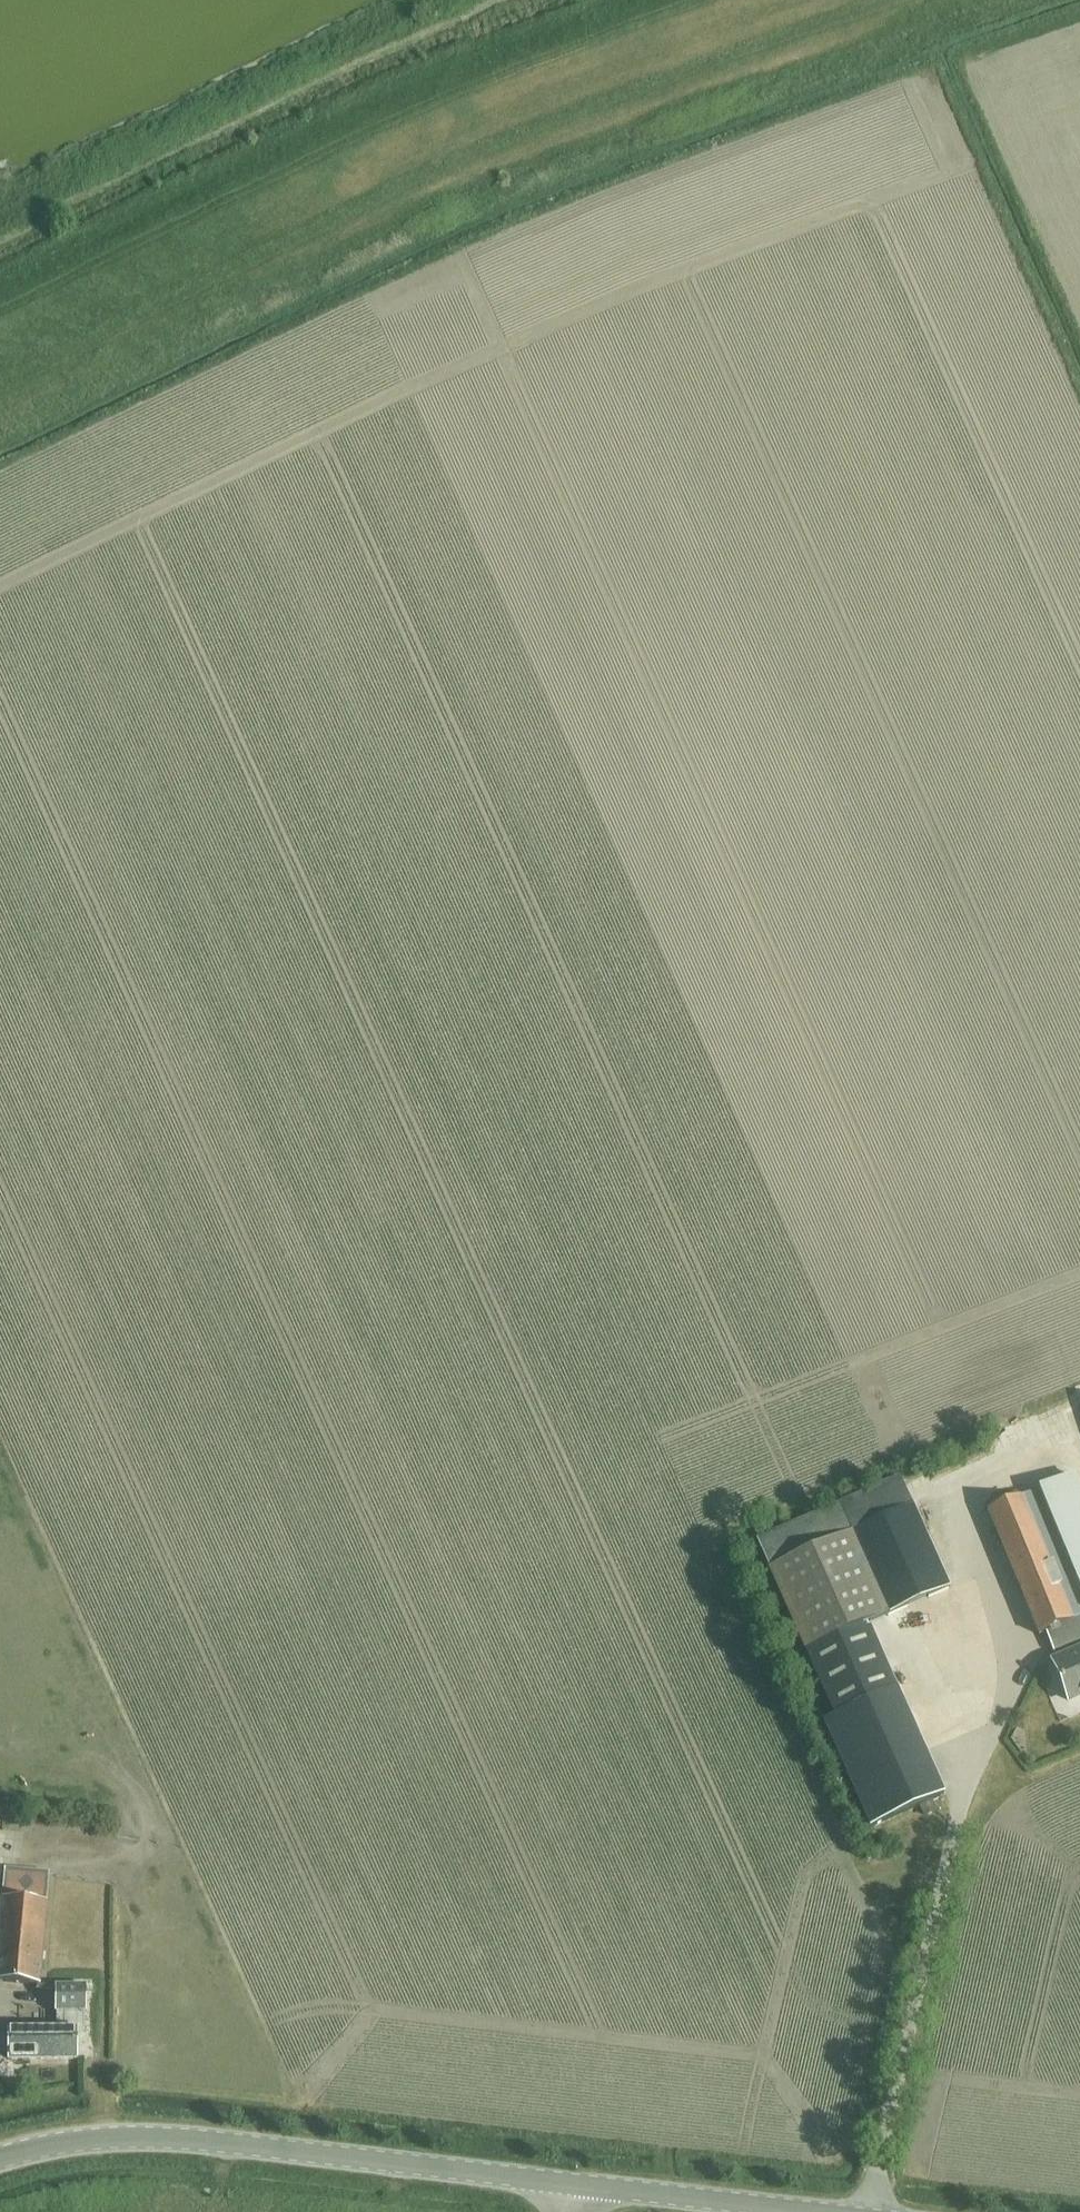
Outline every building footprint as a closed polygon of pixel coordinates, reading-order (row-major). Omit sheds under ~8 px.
[(1077,1474),(1037,1493),(986,1513),(1036,1637),(1041,1635),(1048,1653),(1079,1640),(1079,1478),(1077,1474)] [(759,1534),(769,1568),(826,1691),(814,1696),(875,1825),(941,1793),(867,1626),(948,1591),(907,1510),(856,1531),(843,1501),(759,1534)] [(1046,1663),(1063,1704),(1079,1697),(1079,1649),(1046,1663)] [(43,1982),(47,1889),(33,1888),(32,1900),(1,1898),(0,1917),(0,1980),(43,1982)] [(84,2012),(86,2013),(86,1985),(55,1984),(55,2013),(56,2013),(56,2020),(45,2020),(45,2018),(31,2018),(31,2028),(10,2028),(10,2058),(77,2058),(77,2032),(84,2032),(84,2012)]
